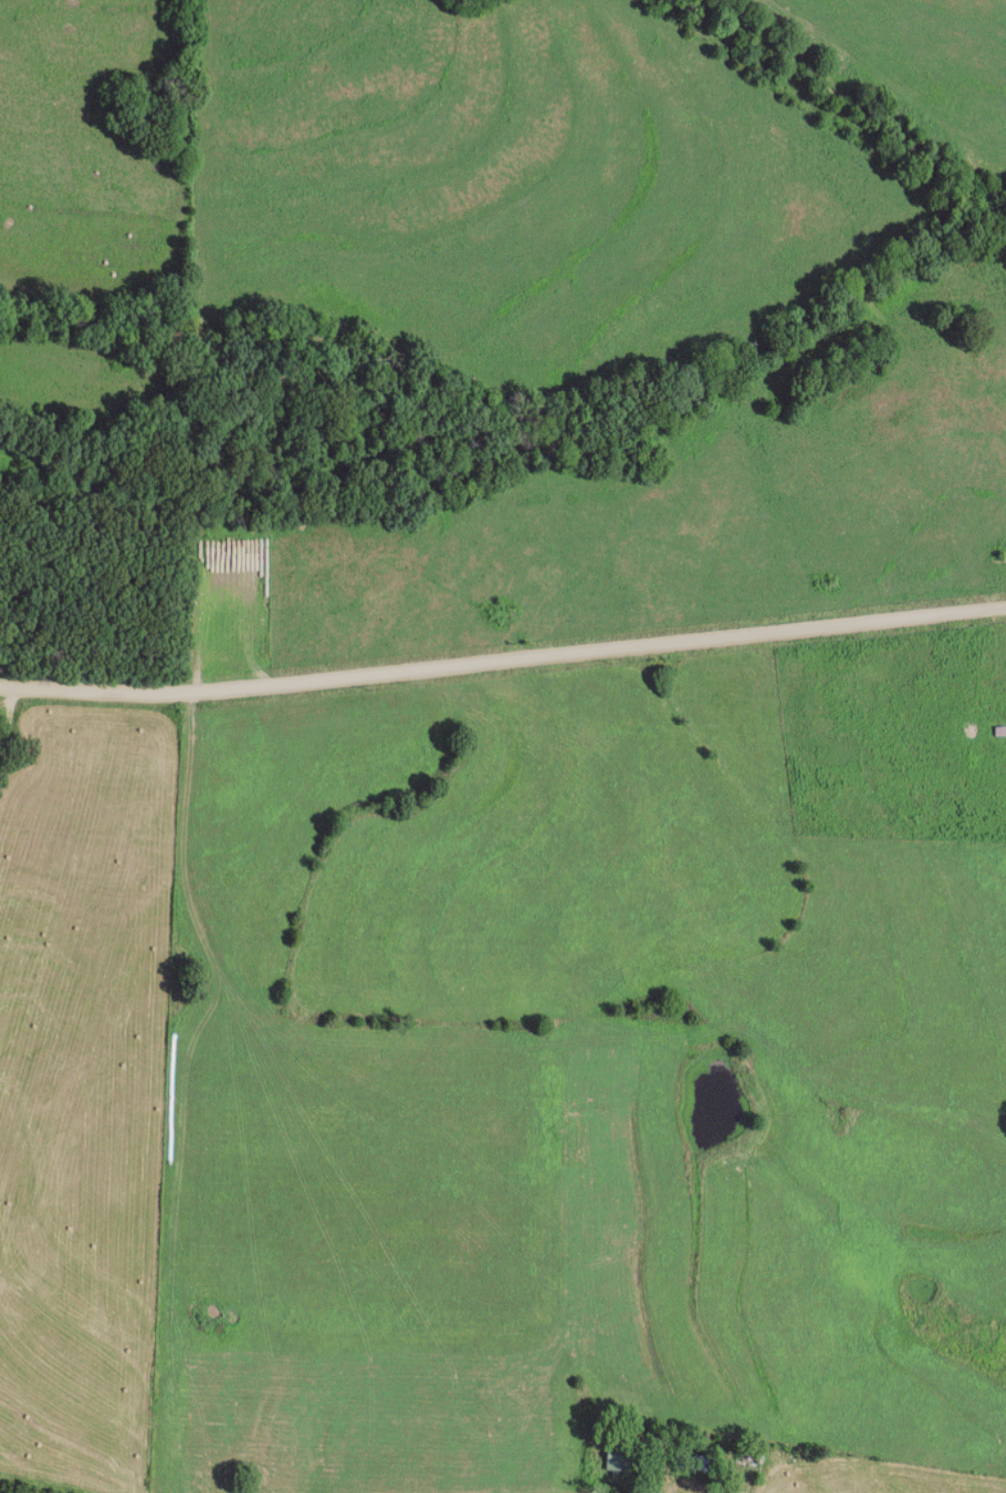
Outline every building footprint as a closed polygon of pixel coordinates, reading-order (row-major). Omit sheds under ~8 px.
[(609,1470),(632,1470),(632,1449),(609,1449),(609,1470)]
